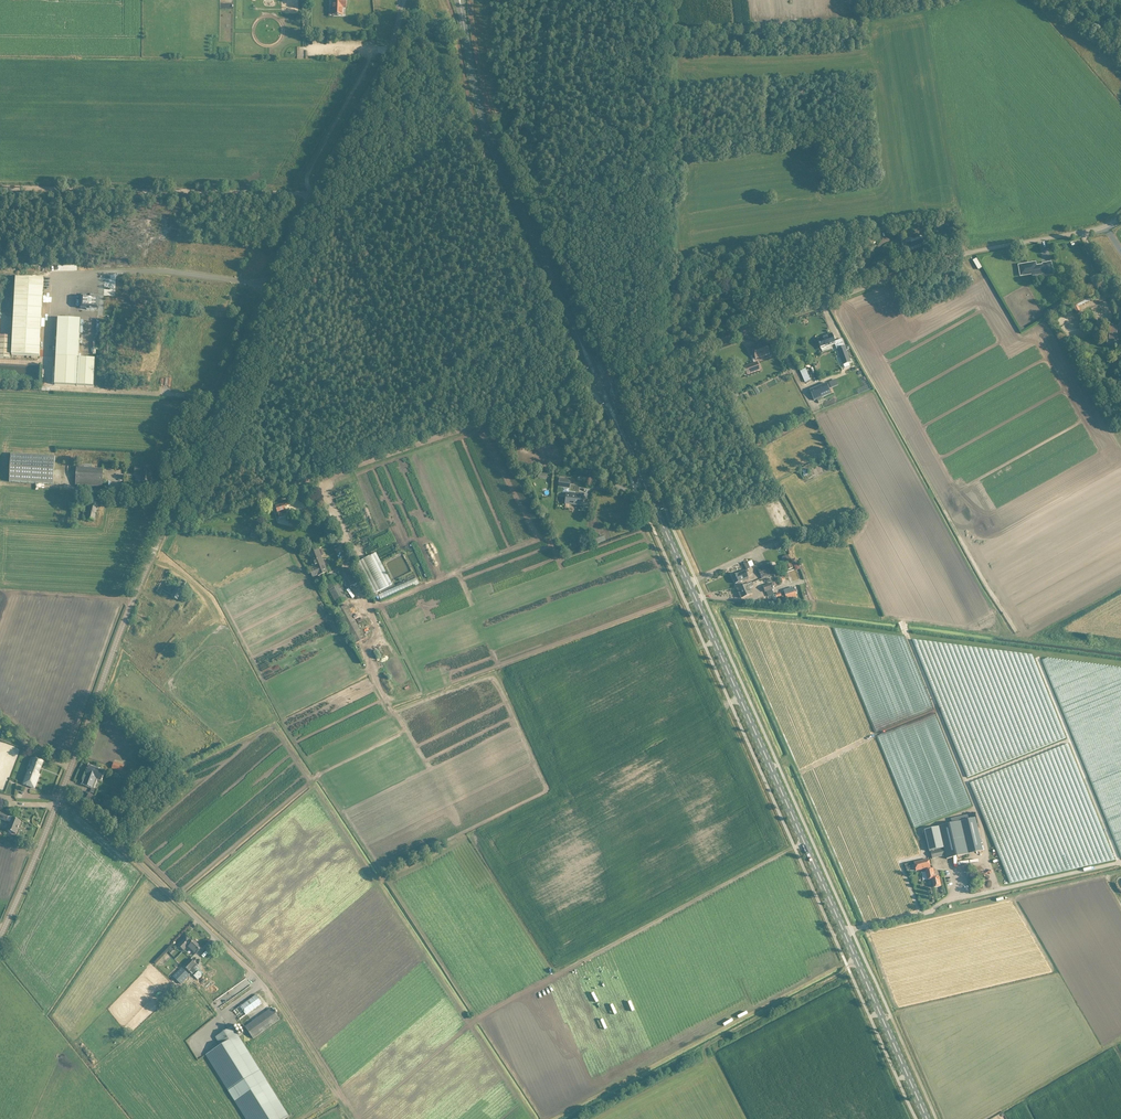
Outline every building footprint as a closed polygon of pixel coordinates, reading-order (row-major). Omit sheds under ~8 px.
[(343,8),(346,8),(346,0),(333,0),(332,15),(337,15),(337,16),(339,16),(339,15),(342,15),(343,8)] [(905,250),(905,251),(906,251),(909,250),(914,248),(914,247),(923,244),(922,241),(924,240),(922,236),(913,239),(909,238),(901,241),(903,248),(904,248),(905,250)] [(1020,275),(1044,271),(1045,275),(1053,274),(1051,263),(1043,264),(1043,265),(1036,267),(1036,263),(1019,266),(1020,275)] [(39,356),(43,279),(15,277),(11,355),(39,356)] [(1090,296),(1071,306),(1073,309),(1074,308),(1077,313),(1080,312),(1077,307),(1078,306),(1093,298),(1092,295),(1090,296)] [(81,296),(81,309),(86,309),(86,310),(93,311),(93,310),(99,310),(100,297),(94,297),(94,296),(87,296),(81,296)] [(1053,313),(1066,306),(1063,301),(1051,308),(1053,313)] [(58,318),(55,385),(94,387),(95,359),(78,359),(80,320),(58,318)] [(1108,326),(1108,339),(1108,340),(1117,340),(1117,343),(1120,343),(1120,335),(1117,335),(1117,327),(1117,326),(1108,326)] [(818,340),(819,344),(821,349),(822,352),(827,350),(826,347),(835,344),(833,339),(831,334),(825,337),(826,338),(818,341),(818,340)] [(0,336),(0,358),(10,359),(11,336),(0,336)] [(766,344),(756,347),(756,346),(751,348),(756,359),(770,354),(766,344)] [(845,346),(836,349),(842,366),(843,365),(844,368),(850,366),(849,363),(851,363),(845,346)] [(757,363),(744,367),(746,372),(747,375),(760,370),(759,368),(757,363)] [(811,380),(806,369),(800,371),(805,383),(811,380)] [(827,383),(809,390),(814,401),(831,394),(827,383)] [(54,484),(55,457),(11,454),(10,482),(54,484)] [(76,486),(97,487),(102,487),(103,469),(93,469),(93,465),(77,464),(76,486)] [(136,467),(135,474),(142,474),(141,482),(152,483),(152,479),(151,479),(151,473),(152,473),(152,468),(136,467)] [(583,505),(584,496),(584,493),(579,493),(579,494),(575,494),(575,492),(569,492),(569,489),(570,489),(571,480),(559,478),(558,488),(563,489),(562,493),(566,493),(565,504),(570,505),(571,503),(573,503),(573,504),(575,504),(583,505)] [(82,518),(89,520),(94,521),(98,504),(91,502),(90,506),(88,511),(85,511),(87,505),(83,504),(82,510),(84,510),(83,515),(82,518)] [(283,504),(276,507),(274,507),(277,514),(278,514),(279,517),(278,517),(279,521),(296,515),(294,509),(286,511),(283,504)] [(300,513),(304,520),(306,519),(307,522),(315,518),(310,509),(300,513)] [(779,537),(780,539),(774,542),(777,549),(784,546),(783,543),(785,542),(782,536),(779,537)] [(792,568),(788,555),(782,558),(787,570),(792,568)] [(749,572),(747,570),(750,569),(748,562),(744,564),(746,570),(732,577),(735,584),(748,578),(746,573),(749,572)] [(773,572),(770,564),(758,569),(761,577),(773,572)] [(357,583),(351,573),(348,568),(338,573),(347,589),(357,583)] [(774,589),(772,582),(763,585),(765,592),(766,592),(768,597),(772,596),(774,602),(777,601),(775,594),(774,595),(772,590),(774,589)] [(741,599),(746,596),(752,594),(749,589),(753,587),(751,583),(737,589),(741,599)] [(404,589),(401,584),(382,593),(384,598),(404,589)] [(206,587),(201,591),(217,611),(222,607),(206,587)] [(795,593),(785,596),(787,601),(797,598),(795,593)] [(146,607),(140,605),(137,613),(148,617),(152,609),(150,608),(151,606),(147,604),(146,607)] [(28,773),(24,784),(34,788),(40,775),(39,775),(43,762),(35,759),(29,774),(28,773)] [(114,763),(112,769),(122,772),(124,767),(114,763)] [(87,775),(84,785),(92,788),(96,778),(101,780),(104,772),(102,771),(102,770),(101,770),(101,771),(95,768),(89,766),(86,774),(87,775)] [(89,793),(86,798),(92,802),(95,796),(89,793)] [(11,821),(7,831),(8,831),(8,832),(11,833),(12,832),(16,834),(21,821),(12,818),(9,817),(10,816),(0,812),(0,819),(7,822),(8,820),(11,821)] [(925,830),(930,852),(931,851),(933,859),(946,855),(947,859),(983,851),(976,819),(940,827),(925,830)] [(908,864),(911,873),(919,870),(916,862),(908,864)] [(935,888),(941,887),(939,877),(935,878),(933,869),(926,871),(928,880),(933,879),(935,888)] [(194,941),(193,942),(187,937),(178,945),(184,951),(187,947),(188,948),(194,941)] [(202,948),(194,941),(188,948),(195,955),(202,948)] [(190,959),(184,966),(192,974),(199,967),(190,959)] [(182,968),(173,977),(181,984),(189,975),(182,968)] [(202,971),(197,976),(202,980),(207,975),(202,971)] [(256,995),(234,1012),(240,1020),(258,1006),(262,1003),(256,995)] [(221,1005),(228,1002),(225,997),(218,1000),(221,1005)] [(272,1008),(245,1027),(253,1039),(280,1020),(272,1008)] [(244,1045),(233,1027),(215,1038),(220,1046),(206,1055),(246,1118),(285,1118),(289,1116),(244,1045)]
